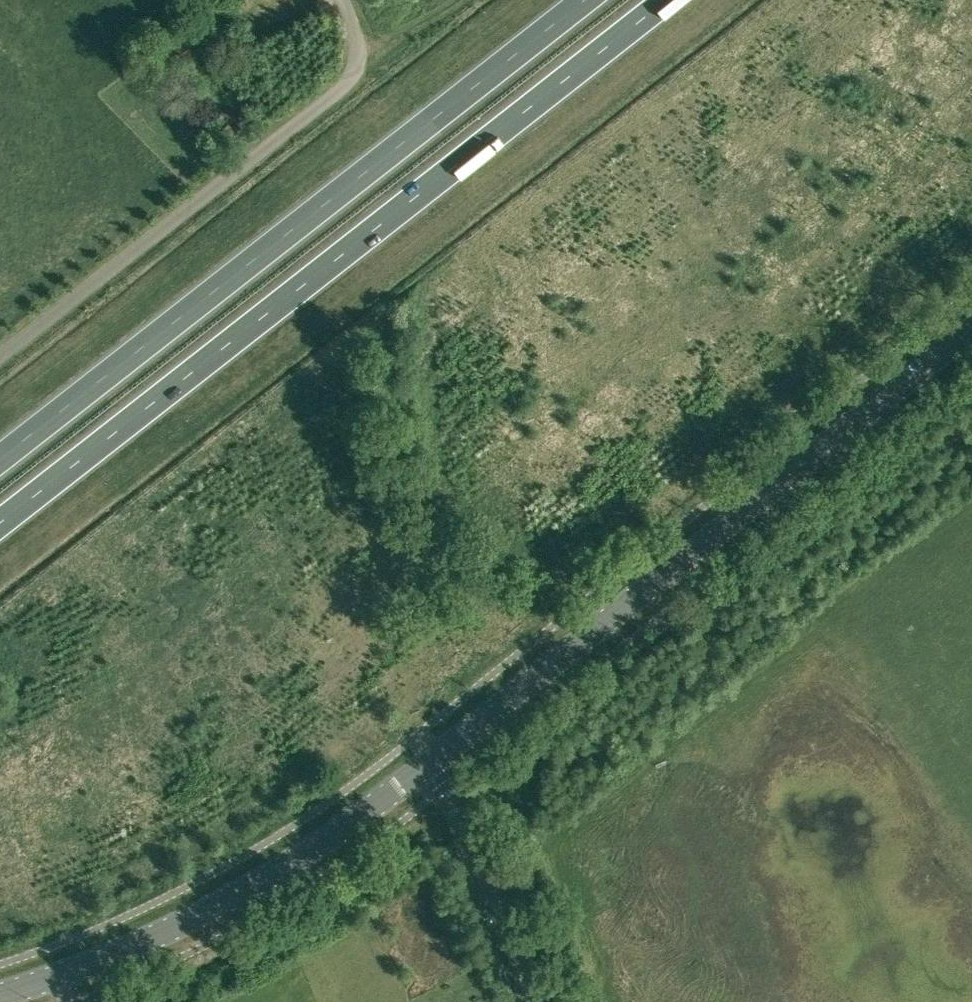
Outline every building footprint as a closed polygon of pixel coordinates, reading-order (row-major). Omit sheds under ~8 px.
[(203,10),(195,15),(202,24),(210,19),(203,10)] [(228,123),(218,133),(229,143),(239,132),(228,123)]
